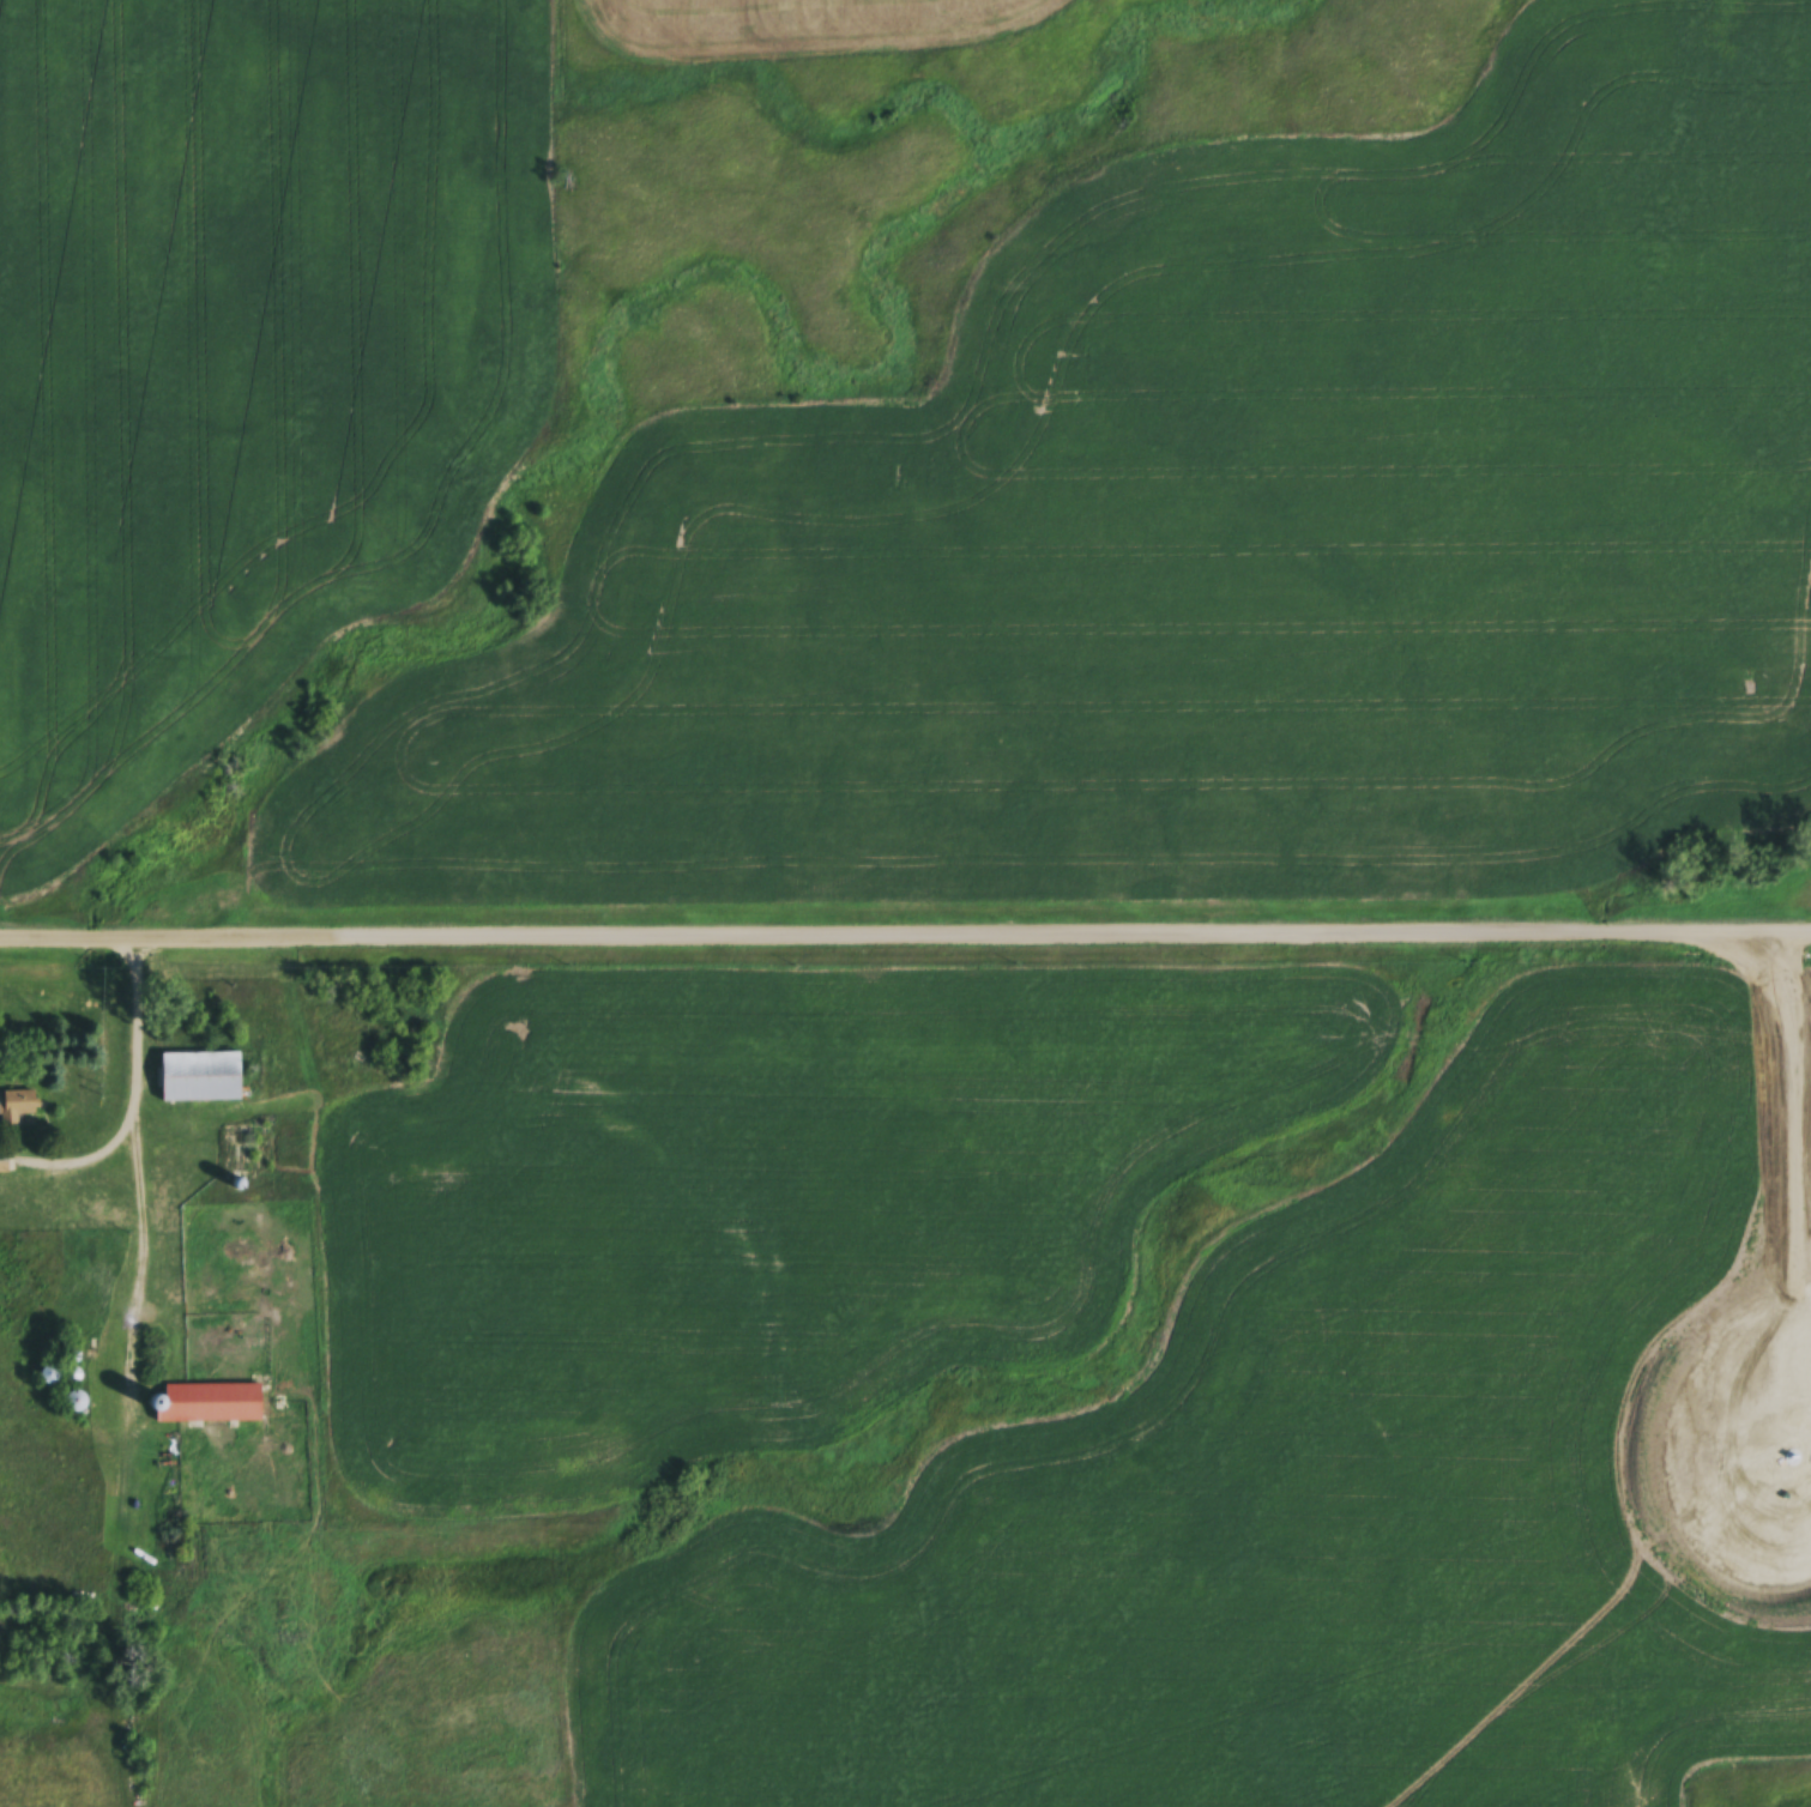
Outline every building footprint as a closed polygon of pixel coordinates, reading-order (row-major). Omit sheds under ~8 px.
[(244,1104),(244,1055),(159,1055),(159,1104),(244,1104)] [(38,1116),(38,1095),(0,1095),(0,1128),(14,1128),(14,1116),(38,1116)] [(265,1423),(264,1386),(163,1386),(163,1397),(148,1397),(149,1423),(265,1423)]
